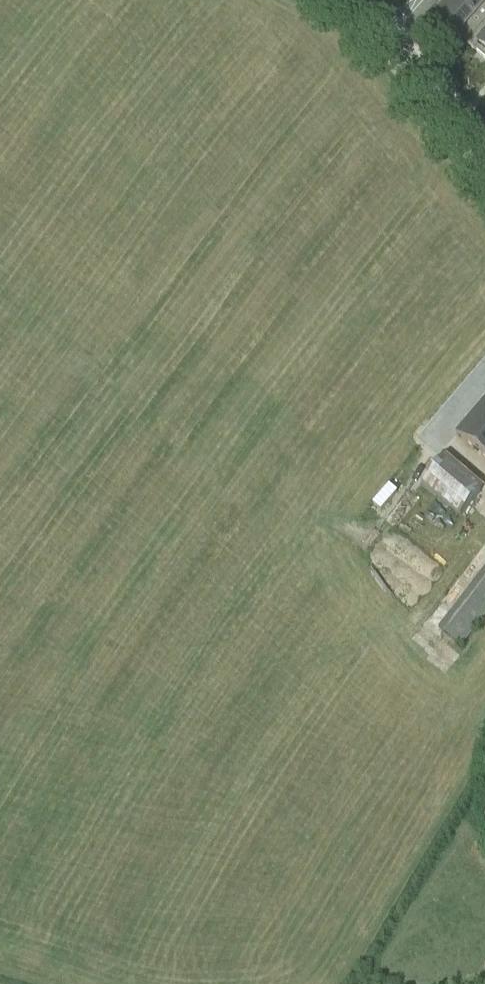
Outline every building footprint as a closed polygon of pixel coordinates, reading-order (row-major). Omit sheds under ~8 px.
[(484,21),(484,0),(483,3),(479,0),(449,0),(441,10),(439,9),(433,16),(442,24),(447,18),(461,29),(456,36),(467,45),(484,21)] [(467,45),(484,60),(484,21),(467,45)] [(456,436),(484,459),(484,401),(456,436)] [(427,489),(461,517),(481,492),(448,465),(427,489)] [(441,628),(463,645),(484,617),(484,569),(441,628)]
